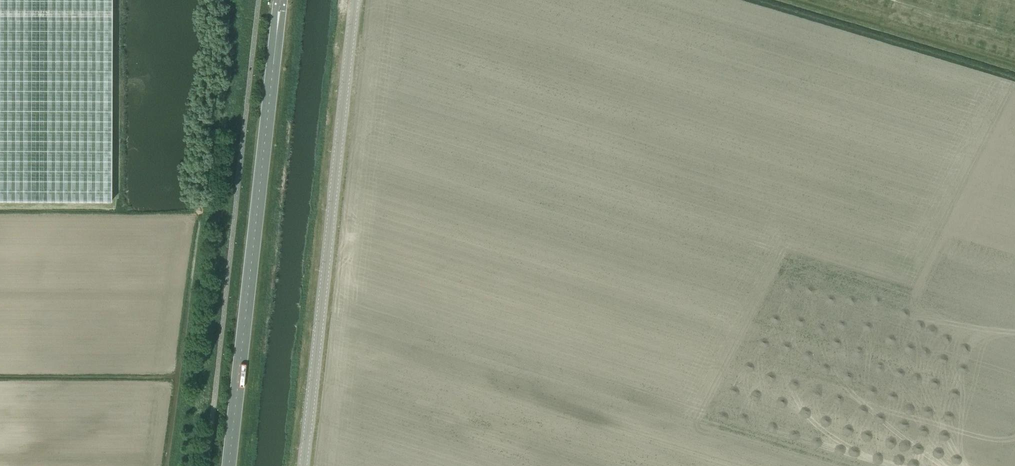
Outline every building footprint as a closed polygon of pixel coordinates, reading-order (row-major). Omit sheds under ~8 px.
[(111,200),(112,0),(0,0),(0,200),(111,200)]
